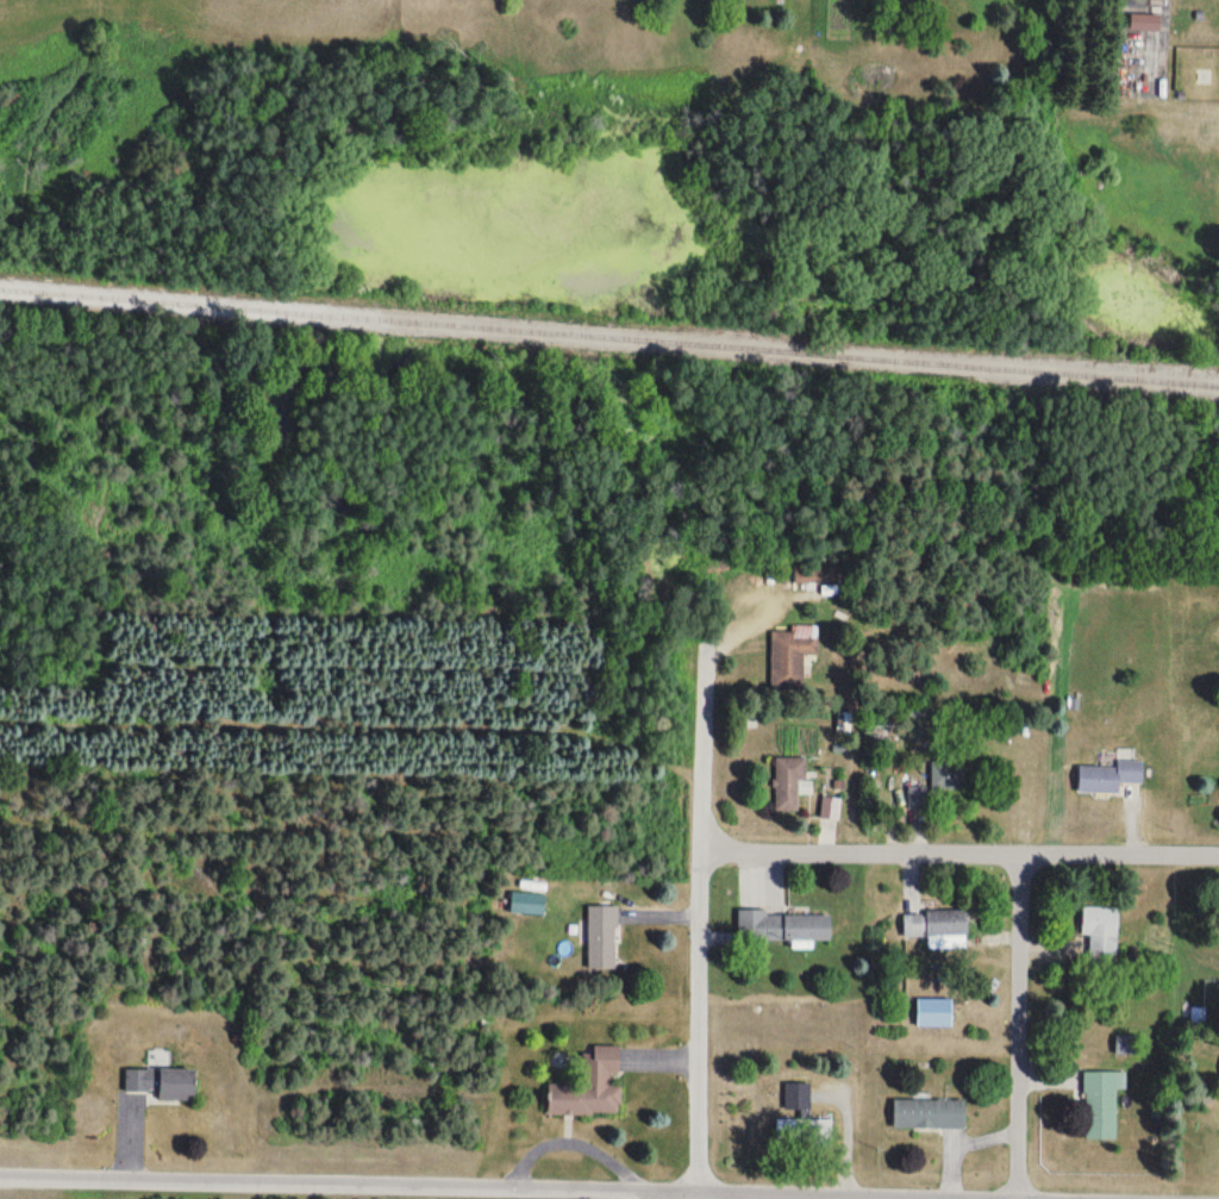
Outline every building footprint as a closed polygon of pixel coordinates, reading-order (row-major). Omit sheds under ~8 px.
[(821,565),(796,565),(796,582),(821,582),(821,565)] [(817,656),(817,628),(771,629),(772,689),(804,689),(804,656),(817,656)] [(775,813),(803,813),(803,758),(775,758),(775,813)] [(1120,794),(1120,783),(1142,784),(1142,762),(1116,762),(1116,767),(1079,767),(1079,793),(1120,794)] [(931,791),(962,791),(962,763),(931,763),(931,791)] [(838,819),(838,799),(822,799),(822,819),(838,819)] [(588,970),(616,970),(616,907),(588,907),(588,970)] [(1118,908),(1082,907),(1082,936),(1089,937),(1089,960),(1117,961),(1118,908)] [(831,941),(831,916),(783,917),(767,917),(767,911),(738,911),(739,943),(831,941)] [(928,911),(928,947),(967,947),(967,911),(928,911)] [(914,935),(921,935),(921,916),(909,916),(909,925),(914,925),(914,935)] [(952,1000),(918,1000),(918,1028),(952,1028),(952,1000)] [(1137,1056),(1137,1037),(1115,1037),(1115,1056),(1137,1056)] [(620,1047),(594,1047),(594,1056),(578,1056),(578,1080),(549,1080),(549,1116),(621,1115),(621,1087),(612,1087),(612,1077),(620,1077),(620,1047)] [(126,1093),(150,1093),(150,1070),(126,1070),(126,1093)] [(160,1101),(196,1101),(196,1070),(160,1070),(160,1101)] [(1084,1141),(1116,1141),(1116,1073),(1084,1073),(1084,1141)] [(832,1141),(832,1119),(810,1119),(810,1085),(786,1085),(785,1115),(791,1115),(790,1141),(832,1141)] [(893,1130),(965,1130),(965,1102),(893,1101),(893,1130)]
